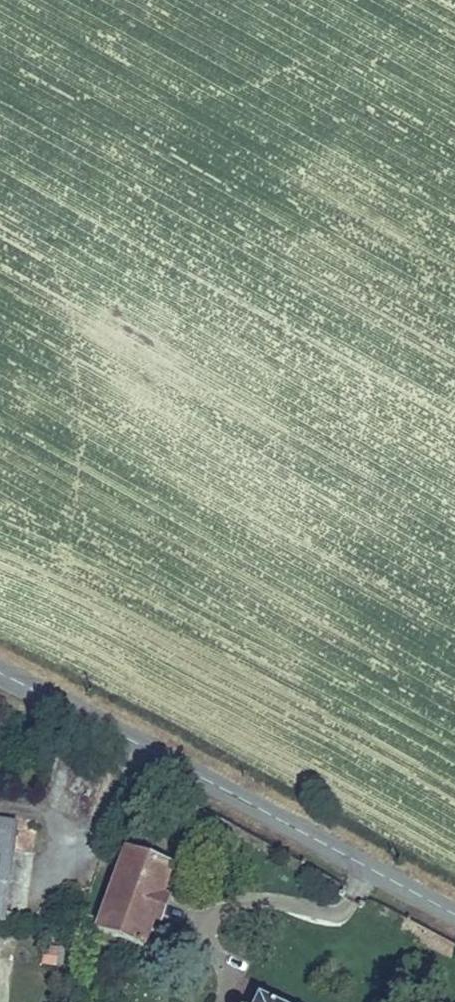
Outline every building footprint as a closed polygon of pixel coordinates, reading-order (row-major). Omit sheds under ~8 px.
[(20,906),(32,804),(0,799),(0,905),(20,906)] [(185,852),(138,835),(111,913),(142,924),(155,929),(185,852)] [(269,982),(261,997),(250,993),(247,1001),(317,1001),(269,982)]
